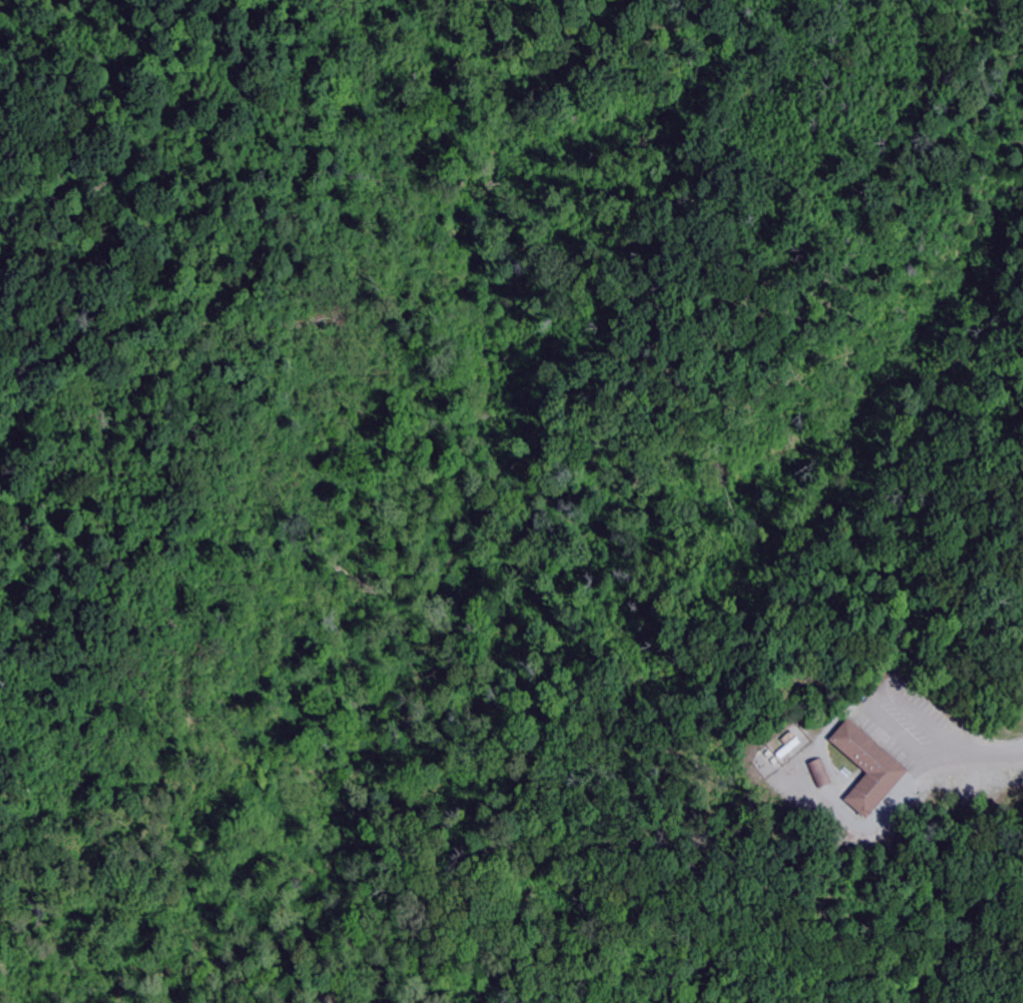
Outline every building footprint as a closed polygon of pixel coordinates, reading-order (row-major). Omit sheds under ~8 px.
[(850,717),(831,738),(870,772),(846,799),(869,819),(911,771),(850,717)] [(807,763),(819,788),(833,782),(821,757),(807,763)]
